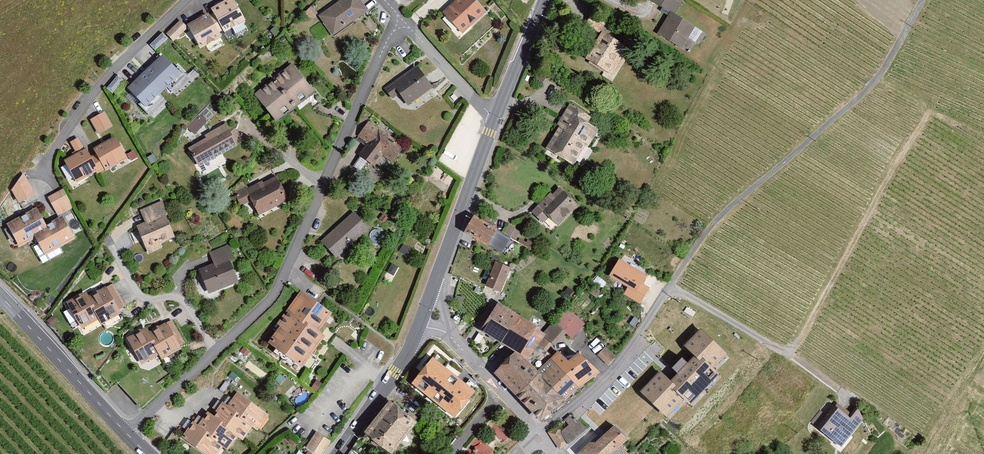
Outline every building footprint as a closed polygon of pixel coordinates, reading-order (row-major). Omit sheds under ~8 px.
[(187,25),(200,49),(245,25),(231,0),(187,25)] [(332,38),(368,14),(358,0),(344,0),(318,17),(332,38)] [(462,35),(486,15),(473,0),(460,0),(444,14),(462,35)] [(654,36),(682,53),(696,29),(672,14),(679,1),(677,0),(656,0),(655,2),(669,10),(654,36)] [(168,36),(174,43),(187,30),(181,23),(168,36)] [(603,32),(586,61),(613,78),(631,49),(603,32)] [(162,55),(126,89),(146,110),(182,77),(162,55)] [(291,66),(255,97),(278,124),(314,92),(291,66)] [(418,67),(383,89),(391,102),(399,96),(408,108),(433,91),(418,67)] [(570,105),(543,151),(574,170),(598,131),(588,125),(592,118),(570,105)] [(104,114),(91,122),(99,136),(113,128),(104,114)] [(207,138),(187,150),(199,172),(241,148),(227,123),(206,135),(207,138)] [(375,147),(359,170),(375,181),(387,164),(394,170),(407,150),(381,132),(377,137),(369,131),(364,139),(375,147)] [(63,162),(78,186),(103,172),(106,176),(131,161),(116,136),(93,149),(97,157),(90,161),(78,141),(72,144),(77,154),(63,162)] [(431,174),(451,187),(456,178),(437,165),(431,174)] [(24,174),(11,193),(19,207),(37,197),(24,174)] [(252,201),(259,217),(289,203),(276,178),(261,185),(239,196),(243,205),(252,201)] [(558,187),(532,214),(553,234),(579,207),(558,187)] [(63,190),(47,198),(57,218),(74,210),(63,190)] [(136,228),(148,254),(161,249),(159,244),(173,239),(164,218),(168,216),(162,202),(141,211),(146,223),(136,228)] [(36,240),(45,257),(74,241),(63,219),(48,227),(38,209),(7,226),(19,249),(36,240)] [(353,212),(320,241),(336,259),(368,230),(353,212)] [(498,229),(474,215),(465,232),(488,245),(498,229)] [(507,225),(504,232),(517,237),(520,230),(507,225)] [(512,237),(498,229),(488,245),(502,253),(512,237)] [(213,263),(199,269),(209,296),(238,284),(228,262),(235,259),(228,244),(209,252),(213,263)] [(648,275),(619,258),(608,276),(637,293),(648,275)] [(511,268),(496,261),(486,286),(501,293),(511,268)] [(64,305),(81,332),(98,321),(103,328),(128,312),(112,286),(92,299),(87,291),(64,305)] [(281,328),(269,345),(302,370),(326,338),(320,332),(334,315),(300,291),(277,324),(281,328)] [(514,354),(495,375),(543,424),(600,375),(582,357),(572,362),(560,349),(566,337),(574,341),(587,328),(566,309),(545,333),(498,303),(483,331),(514,354)] [(146,328),(126,340),(142,367),(159,356),(163,361),(187,347),(172,323),(150,336),(146,328)] [(660,372),(641,392),(665,415),(682,397),(690,404),(719,372),(714,368),(728,353),(701,327),(682,347),(693,357),(670,381),(660,372)] [(605,347),(597,354),(608,364),(615,357),(605,347)] [(476,391),(433,357),(411,383),(454,417),(476,391)] [(203,453),(219,453),(222,448),(229,453),(238,439),(244,443),(253,430),(258,434),(270,417),(240,396),(231,409),(224,404),(215,417),(208,412),(199,425),(193,422),(181,439),(203,453)] [(364,436),(388,453),(395,453),(417,424),(390,403),(364,436)] [(828,404),(810,425),(843,452),(869,420),(860,413),(852,423),(828,404)] [(568,425),(561,431),(568,444),(587,429),(571,414),(565,419),(568,425)] [(549,434),(561,450),(568,444),(561,431),(559,427),(549,434)] [(579,453),(628,453),(622,446),(628,440),(614,427),(596,443),(592,442),(579,453)] [(307,447),(317,453),(323,453),(332,441),(327,439),(317,432),(307,447)] [(495,449),(478,435),(468,447),(476,453),(491,453),(495,449)]
